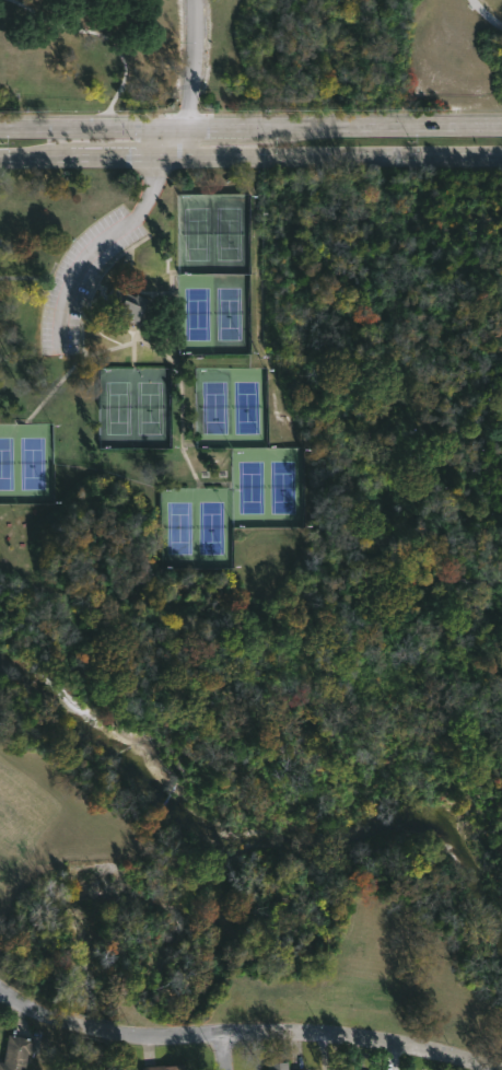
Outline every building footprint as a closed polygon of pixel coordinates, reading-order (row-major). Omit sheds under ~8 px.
[(113,289),(130,295),(131,293),(143,299),(132,323),(126,319),(122,327),(107,319),(114,303),(107,300),(113,289)] [(26,1054),(23,1069),(0,1069),(0,1061),(2,1061),(8,1034),(32,1039),(28,1054),(26,1054)]
